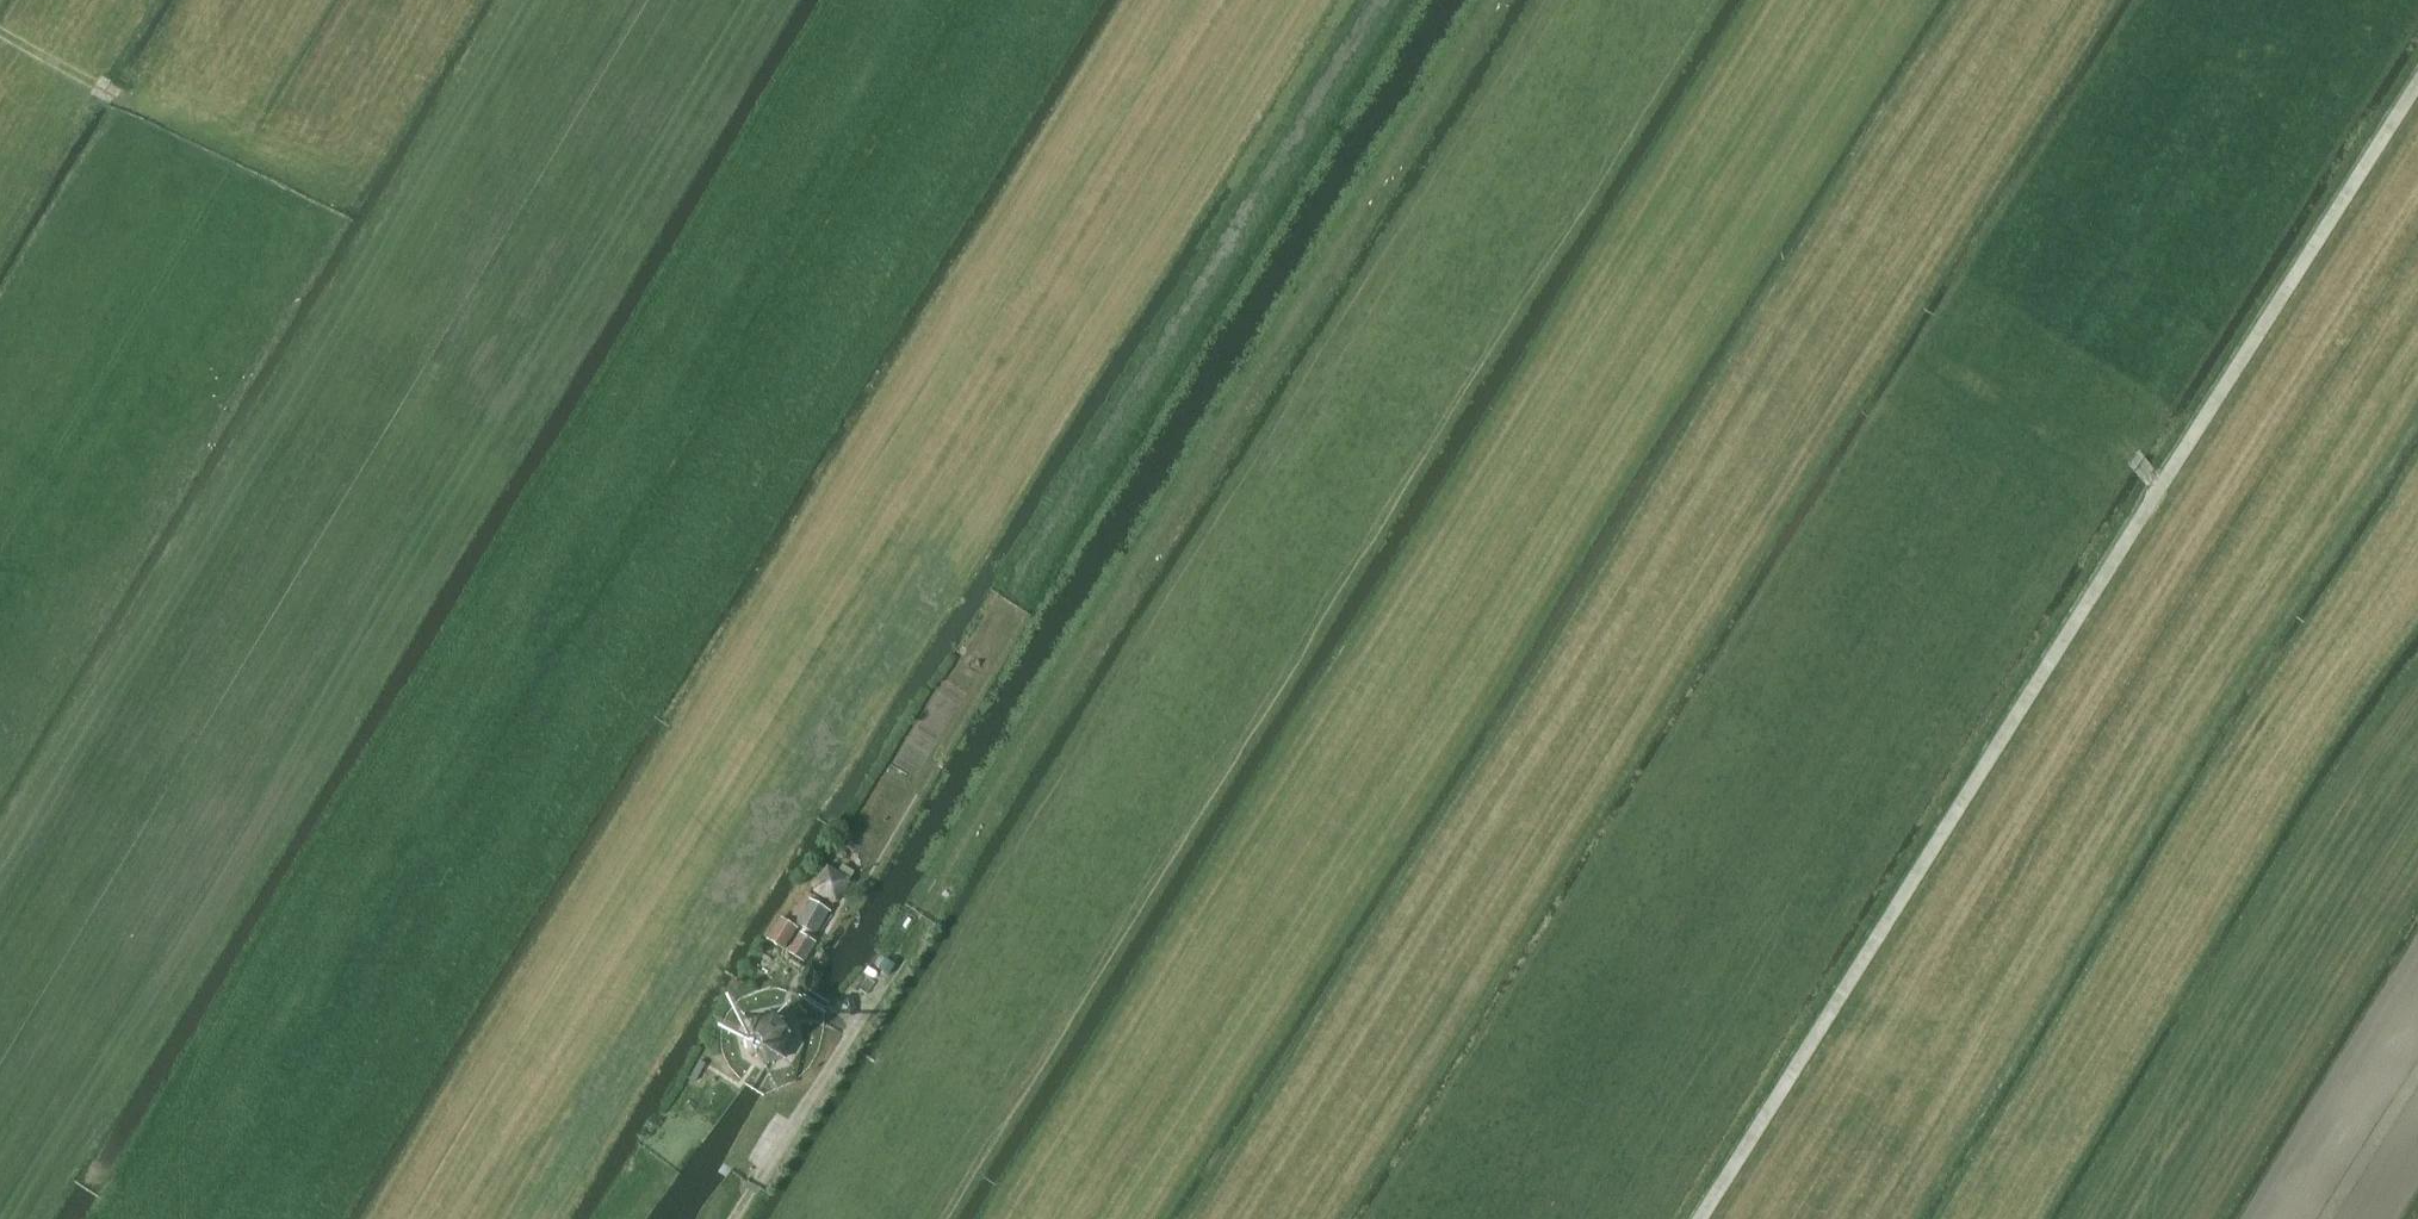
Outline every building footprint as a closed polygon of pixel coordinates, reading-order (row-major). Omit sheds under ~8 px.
[(794,923),(814,936),(829,911),(809,899),(794,923)] [(796,927),(781,918),(768,940),(782,949),(796,927)] [(801,933),(789,953),(804,962),(816,942),(801,933)] [(885,959),(879,969),(889,975),(895,965),(885,959)] [(785,1059),(795,1043),(791,1024),(775,1014),(757,1018),(747,1034),(751,1052),(766,1062),(785,1059)]
